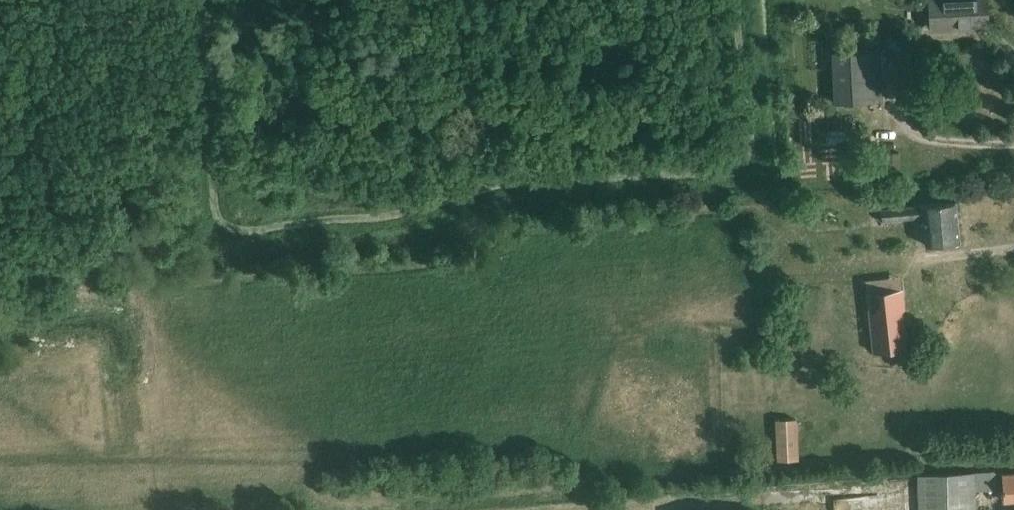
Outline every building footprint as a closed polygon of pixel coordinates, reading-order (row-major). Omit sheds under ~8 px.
[(986,21),(985,0),(927,0),(928,15),(935,15),(936,32),(957,31),(956,23),(986,21)] [(834,103),(883,101),(880,50),(832,53),(834,103)] [(900,164),(899,153),(884,154),(885,166),(900,164)] [(924,244),(957,241),(953,202),(880,208),(881,221),(922,218),(924,244)] [(876,352),(908,348),(899,276),(868,280),(876,352)] [(939,345),(930,346),(931,357),(941,356),(939,345)] [(797,418),(775,419),(777,460),(798,459),(797,418)] [(1013,499),(1013,473),(1001,474),(1001,470),(988,471),(988,472),(916,476),(918,509),(976,509),(975,489),(1003,487),(1003,499),(1013,499)] [(857,500),(838,502),(838,509),(858,509),(857,500)]
